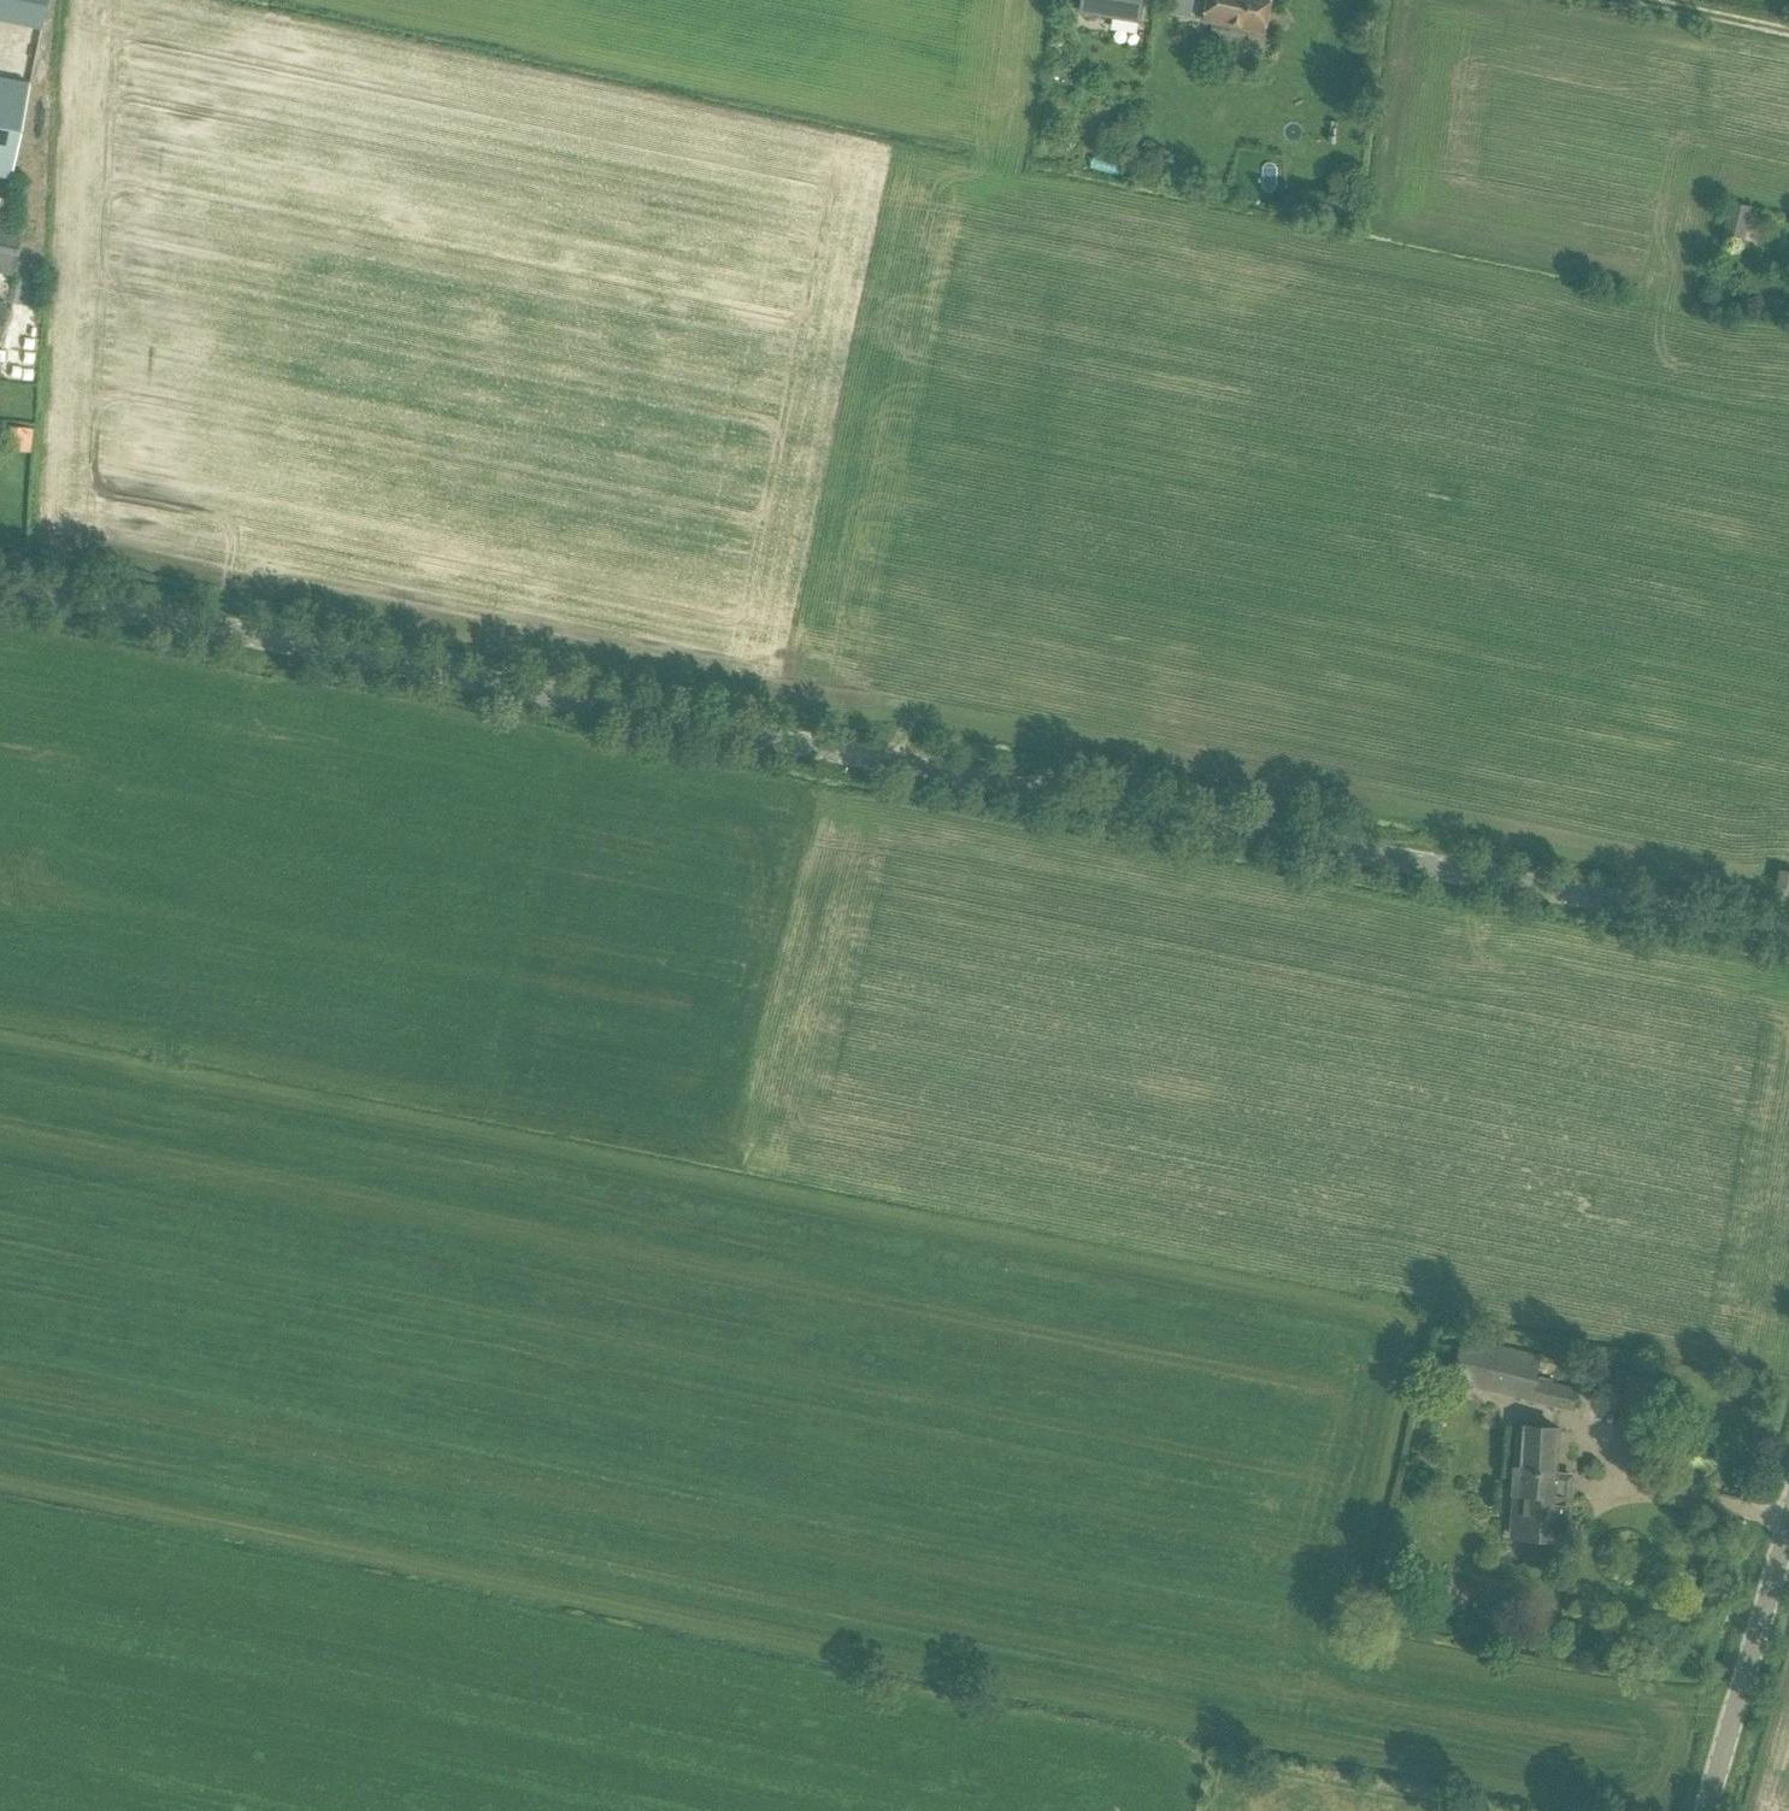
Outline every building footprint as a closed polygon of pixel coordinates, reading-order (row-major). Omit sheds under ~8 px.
[(40,27),(45,0),(0,0),(0,19),(40,27)] [(1140,21),(1143,0),(1082,0),(1081,12),(1140,21)] [(1272,0),(1210,0),(1206,19),(1216,21),(1215,26),(1215,30),(1216,34),(1219,37),(1224,39),(1232,41),(1236,41),(1240,39),(1243,36),(1245,32),(1246,28),(1254,29),(1255,24),(1266,26),(1272,0)] [(11,180),(30,85),(29,85),(0,79),(0,178),(11,180)] [(13,276),(23,229),(0,224),(0,273),(13,276)] [(1777,885),(1788,888),(1788,872),(1781,870),(1777,885)] [(1533,1400),(1537,1378),(1542,1355),(1463,1337),(1451,1381),(1533,1400)] [(1537,1378),(1533,1400),(1571,1409),(1576,1388),(1537,1378)] [(1560,1428),(1527,1424),(1522,1469),(1520,1469),(1517,1491),(1524,1491),(1519,1532),(1566,1537),(1570,1494),(1553,1493),(1560,1428)]
